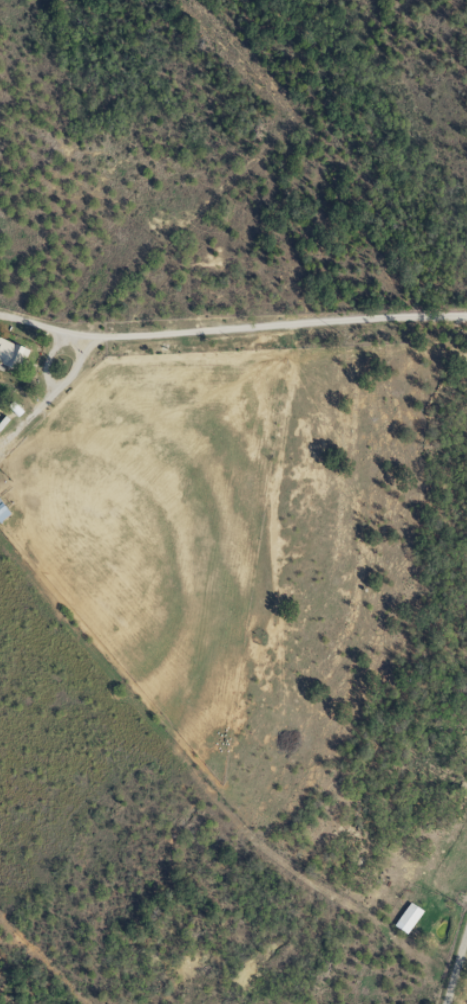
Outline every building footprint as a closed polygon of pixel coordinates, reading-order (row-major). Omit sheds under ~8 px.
[(28,353),(0,336),(0,337),(0,364),(16,373),(28,353)] [(423,911),(410,901),(392,924),(406,934),(423,911)]
